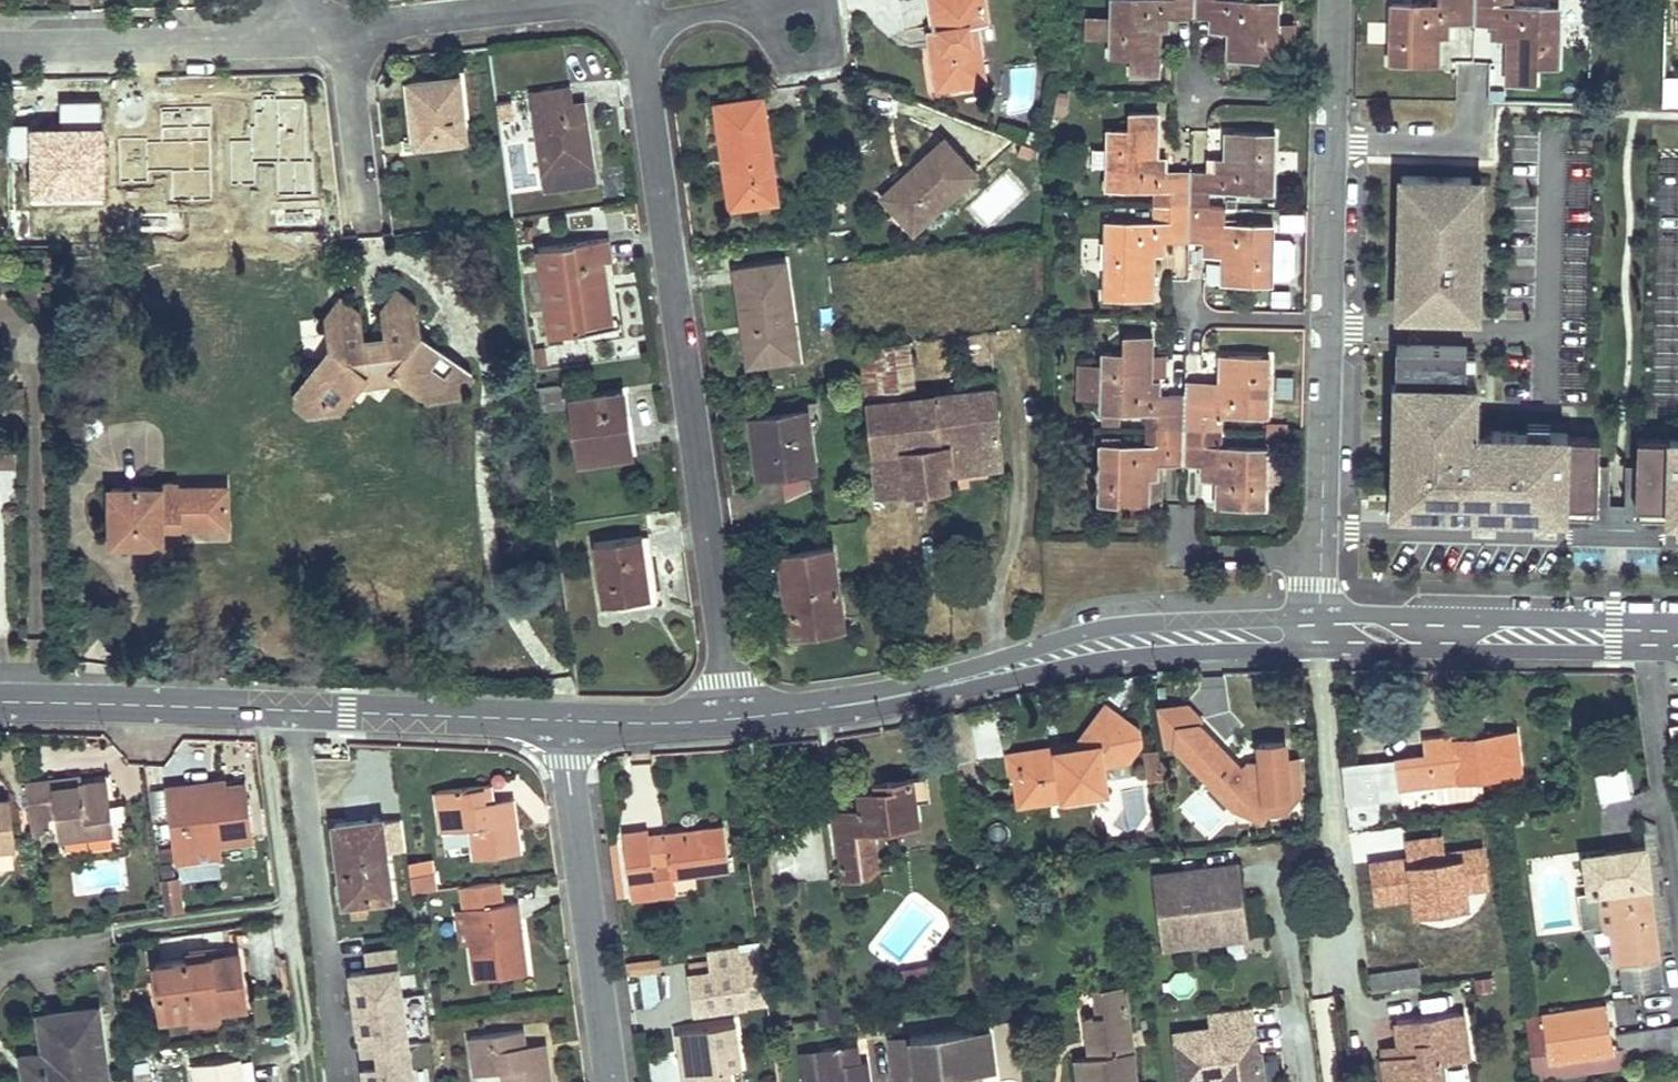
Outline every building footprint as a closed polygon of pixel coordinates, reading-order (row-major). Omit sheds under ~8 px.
[(932,29),(931,29),(934,46),(947,44),(944,27),(939,28),(934,0),(928,0),(932,29)] [(939,28),(944,27),(947,44),(934,46),(940,87),(987,80),(980,37),(972,38),(970,23),(977,22),(989,20),(985,0),(934,0),(939,28)] [(1111,15),(1111,36),(1110,54),(1132,55),(1132,73),(1160,74),(1161,28),(1162,14),(1170,14),(1195,15),(1195,0),(1112,0),(1111,15)] [(1195,15),(1221,16),(1229,16),(1229,30),(1228,58),(1277,59),(1278,46),(1278,27),(1279,1),(1248,0),(1195,0),(1195,15)] [(1438,5),(1391,4),(1390,61),(1440,62),(1440,36),(1441,22),(1450,22),(1475,22),(1475,0),(1438,0),(1438,5)] [(1475,22),(1492,23),(1509,23),(1509,38),(1507,82),(1536,83),(1537,65),(1557,66),(1559,8),(1512,6),(1512,0),(1475,0),(1475,22)] [(1111,15),(1089,14),(1089,34),(1111,36),(1111,15)] [(1170,14),(1162,14),(1161,28),(1169,29),(1170,14)] [(1229,16),(1221,16),(1220,30),(1229,30),(1229,16)] [(977,22),(970,23),(972,38),(980,37),(977,22)] [(1450,22),(1441,22),(1440,36),(1450,36),(1450,22)] [(1509,23),(1492,23),(1492,37),(1509,38),(1509,23)] [(1294,28),(1278,27),(1278,46),(1293,46),(1294,28)] [(460,75),(411,79),(417,142),(466,138),(460,75)] [(411,79),(403,80),(409,143),(417,142),(411,79)] [(570,88),(532,94),(546,188),(596,181),(585,110),(574,112),(573,104),(570,88)] [(764,99),(717,105),(724,154),(732,154),(740,206),(779,201),(764,99)] [(584,102),(573,104),(574,112),(585,110),(584,102)] [(1160,113),(1131,112),(1131,130),(1108,129),(1106,187),(1155,189),(1173,189),(1173,206),(1190,207),(1191,172),(1166,171),(1158,171),(1159,157),(1160,113)] [(1276,134),(1227,132),(1226,158),(1226,173),(1207,173),(1191,172),(1190,207),(1208,207),(1209,189),(1274,191),(1276,134)] [(977,172),(946,138),(913,168),(918,175),(888,201),(914,230),(977,172)] [(732,154),(724,154),(731,207),(740,206),(732,154)] [(1226,158),(1208,158),(1207,173),(1226,173),(1226,158)] [(913,168),(883,195),(888,201),(918,175),(913,168)] [(1481,211),(1470,211),(1472,177),(1401,176),(1400,212),(1410,212),(1409,232),(1399,231),(1398,273),(1398,281),(1408,281),(1408,315),(1415,315),(1478,317),(1479,281),(1474,280),(1475,261),(1480,261),(1481,211)] [(1155,205),(1173,206),(1173,189),(1155,189),(1155,205)] [(1173,206),(1155,205),(1154,222),(1172,223),(1173,206)] [(1190,207),(1173,206),(1172,223),(1154,222),(1106,221),(1104,295),(1154,296),(1156,252),(1156,238),(1165,238),(1189,239),(1190,207)] [(1208,207),(1190,207),(1189,239),(1207,240),(1224,240),(1224,255),(1223,281),(1272,282),(1272,277),(1273,237),(1273,225),(1223,224),(1223,208),(1208,207)] [(1290,237),(1273,237),(1272,277),(1288,277),(1294,272),(1295,243),(1290,237)] [(608,238),(540,247),(552,335),(612,326),(609,301),(597,303),(592,262),(603,261),(611,260),(608,238)] [(1165,238),(1156,238),(1156,252),(1164,252),(1165,238)] [(1224,240),(1207,240),(1206,254),(1224,255),(1224,240)] [(1085,242),(1085,265),(1102,265),(1103,242),(1085,242)] [(603,261),(592,262),(597,303),(609,301),(603,261)] [(786,262),(736,268),(744,331),(751,331),(756,363),(799,358),(786,262)] [(361,311),(342,297),(328,315),(333,348),(306,382),(308,392),(297,394),(299,406),(309,414),(322,412),(330,400),(341,409),(364,378),(369,384),(395,380),(398,375),(431,398),(440,387),(451,396),(461,395),(471,381),(470,371),(421,333),(417,303),(398,288),(384,308),(387,335),(365,338),(361,311)] [(751,331),(744,331),(749,364),(756,363),(751,331)] [(1150,339),(1122,338),(1121,355),(1099,354),(1098,373),(1098,394),(1097,413),(1101,413),(1119,414),(1150,415),(1150,431),(1181,432),(1182,399),(1156,398),(1148,398),(1149,384),(1150,339)] [(912,342),(859,347),(866,403),(919,396),(912,342)] [(1671,436),(1671,439),(1639,438),(1639,465),(1628,465),(1620,465),(1600,465),(1601,437),(1570,436),(1569,434),(1492,432),(1492,437),(1477,437),(1477,414),(1477,398),(1478,382),(1478,353),(1468,353),(1468,348),(1416,346),(1397,346),(1395,444),(1395,452),(1395,459),(1394,477),(1393,519),(1498,522),(1561,524),(1567,524),(1599,525),(1619,525),(1637,526),(1669,526),(1677,527),(1677,436),(1671,436)] [(536,351),(539,370),(550,368),(547,349),(536,351)] [(1267,359),(1218,357),(1217,386),(1216,400),(1182,399),(1181,432),(1217,433),(1218,415),(1265,417),(1267,359)] [(1098,373),(1083,372),(1082,393),(1098,394),(1098,373)] [(919,396),(866,403),(878,495),(952,487),(953,475),(1003,467),(995,375),(967,378),(968,390),(919,396)] [(1157,384),(1149,384),(1148,398),(1156,398),(1157,384)] [(1217,386),(1183,385),(1182,399),(1216,400),(1217,386)] [(0,389),(0,423),(24,422),(25,389),(0,389)] [(562,391),(540,394),(542,411),(565,407),(562,391)] [(620,393),(573,399),(582,460),(627,455),(622,422),(625,422),(620,393)] [(807,409),(751,417),(759,475),(780,472),(805,469),(816,467),(807,409)] [(1119,414),(1101,413),(1100,426),(1119,426),(1119,414)] [(627,455),(633,454),(629,421),(625,422),(622,422),(627,455)] [(1181,432),(1150,431),(1149,447),(1119,446),(1101,445),(1097,445),(1096,464),(1095,485),(1095,504),(1145,506),(1145,500),(1147,464),(1161,465),(1180,465),(1181,432)] [(1217,433),(1181,432),(1180,465),(1199,466),(1215,467),(1214,481),(1214,507),(1263,509),(1265,451),(1217,449),(1217,433)] [(0,434),(0,465),(18,465),(18,434),(0,434)] [(1119,438),(1101,437),(1101,445),(1119,446),(1119,438)] [(1096,464),(1074,464),(1073,484),(1095,485),(1096,464)] [(1161,465),(1147,464),(1145,500),(1154,500),(1160,500),(1161,465)] [(1215,467),(1199,466),(1199,480),(1214,481),(1215,467)] [(805,469),(780,472),(786,501),(810,488),(805,469)] [(159,488),(113,488),(114,541),(164,541),(163,524),(227,524),(227,487),(181,487),(176,484),(169,483),(164,485),(159,488)] [(643,536),(594,542),(603,605),(652,597),(643,536)] [(834,547),(781,553),(791,627),(844,620),(834,547)] [(844,620),(791,627),(793,638),(845,631),(844,620)] [(1191,704),(1163,705),(1168,743),(1175,743),(1196,723),(1198,725),(1205,717),(1191,704)] [(1085,746),(1012,756),(1019,805),(1108,792),(1104,764),(1129,761),(1141,742),(1139,727),(1108,705),(1084,739),(1085,746)] [(1196,723),(1175,743),(1234,805),(1241,799),(1289,796),(1286,760),(1260,761),(1260,772),(1244,772),(1198,725),(1196,723)] [(1430,755),(1344,766),(1349,804),(1366,802),(1366,809),(1381,808),(1380,800),(1401,799),(1401,789),(1439,784),(1482,779),(1524,774),(1519,734),(1480,738),(1480,731),(1429,739),(1430,755)] [(1161,762),(1159,749),(1146,750),(1148,770),(1161,768),(1162,767),(1161,762)] [(1298,759),(1286,760),(1289,796),(1241,799),(1234,805),(1263,817),(1269,810),(1289,809),(1300,797),(1298,759)] [(1626,765),(1594,773),(1601,804),(1633,796),(1626,765)] [(1163,776),(1162,768),(1161,768),(1148,770),(1150,778),(1163,776)] [(83,782),(82,774),(57,778),(58,785),(83,782)] [(62,836),(114,830),(108,779),(83,782),(58,785),(57,778),(26,781),(33,831),(50,829),(48,818),(60,816),(62,836)] [(879,779),(858,782),(862,809),(835,814),(845,882),(879,877),(873,830),(918,823),(915,803),(930,801),(926,779),(880,785),(879,779)] [(1482,779),(1439,784),(1442,804),(1484,798),(1482,779)] [(215,849),(251,844),(243,785),(225,787),(208,789),(207,784),(167,789),(176,854),(215,849)] [(490,785),(437,791),(442,832),(468,828),(472,859),(520,853),(513,806),(493,809),(492,800),(490,785)] [(512,798),(492,800),(493,809),(513,806),(512,798)] [(14,827),(10,799),(0,800),(0,828),(14,827)] [(386,819),(387,848),(400,848),(400,818),(386,819)] [(381,821),(332,828),(344,905),(349,904),(366,901),(391,897),(381,821)] [(0,828),(0,847),(17,845),(14,827),(0,828)] [(649,831),(625,834),(634,901),(659,898),(653,868),(670,865),(671,876),(730,868),(724,827),(650,837),(649,831)] [(1185,850),(1214,846),(1212,829),(1198,831),(1198,834),(1183,836),(1185,850)] [(216,857),(215,849),(176,854),(177,863),(216,857)] [(1646,853),(1608,858),(1613,895),(1596,898),(1600,935),(1618,933),(1622,961),(1660,957),(1646,853)] [(1608,858),(1591,860),(1596,898),(1613,895),(1608,858)] [(1241,863),(1207,867),(1210,894),(1244,890),(1241,863)] [(670,865),(653,868),(659,898),(675,897),(671,876),(670,865)] [(1207,867),(1155,873),(1163,947),(1201,943),(1201,937),(1210,936),(1210,941),(1250,937),(1244,890),(1210,894),(1207,867)] [(409,874),(411,891),(437,888),(435,870),(409,874)] [(161,877),(163,913),(183,912),(182,876),(161,877)] [(502,881),(463,886),(466,909),(471,941),(476,980),(527,973),(524,946),(520,946),(517,921),(522,921),(519,903),(505,905),(502,881)] [(366,901),(349,904),(352,918),(367,916),(366,901)] [(471,941),(466,909),(459,910),(463,942),(471,941)] [(686,953),(688,1013),(744,1012),(742,952),(686,953)] [(187,957),(188,964),(203,962),(202,955),(187,957)] [(188,964),(154,968),(162,1020),(190,1016),(217,1013),(245,1009),(238,958),(203,962),(188,964)] [(1419,967),(1371,972),(1373,990),(1422,984),(1419,967)] [(352,978),(358,1041),(384,1038),(386,1059),(361,1062),(363,1081),(420,1081),(409,972),(352,978)] [(1101,989),(1105,1014),(1098,1016),(1084,1018),(1087,1041),(1096,1040),(1098,1050),(1089,1051),(1089,1057),(1077,1058),(1080,1081),(1137,1081),(1125,986),(1101,989)] [(1101,989),(1095,990),(1098,1016),(1105,1014),(1101,989)] [(1211,1011),(1213,1028),(1176,1033),(1183,1081),(1220,1081),(1223,1077),(1231,1081),(1266,1081),(1262,1052),(1257,1053),(1256,1043),(1257,1042),(1253,1006),(1211,1011)] [(1604,1006),(1539,1015),(1545,1062),(1562,1060),(1591,1056),(1610,1053),(1604,1006)] [(40,1016),(46,1055),(51,1054),(52,1067),(27,1071),(28,1081),(108,1081),(98,1008),(40,1016)] [(1397,1021),(1400,1044),(1401,1056),(1384,1057),(1388,1081),(1442,1081),(1440,1063),(1469,1059),(1462,1012),(1397,1021)] [(218,1020),(217,1013),(190,1016),(191,1024),(218,1020)] [(730,1070),(741,1068),(736,1025),(680,1032),(683,1055),(689,1054),(691,1066),(685,1067),(687,1081),(732,1081),(730,1070)] [(992,1046),(989,1027),(981,1028),(983,1047),(992,1046)] [(1651,1030),(1655,1059),(1677,1056),(1677,1047),(1675,1027),(1651,1030)] [(935,1081),(977,1081),(975,1071),(980,1071),(995,1069),(992,1046),(983,1047),(981,1028),(912,1037),(917,1080),(934,1078),(935,1081)] [(471,1037),(476,1074),(504,1070),(506,1081),(551,1081),(549,1063),(528,1066),(526,1046),(523,1030),(471,1037)] [(1651,1030),(1618,1034),(1622,1065),(1655,1059),(1651,1030)] [(912,1037),(890,1040),(895,1081),(902,1081),(917,1080),(912,1037)] [(1096,1040),(1087,1041),(1089,1051),(1098,1050),(1096,1040)] [(528,1066),(549,1063),(546,1043),(526,1046),(528,1066)] [(1400,1044),(1383,1047),(1384,1057),(1401,1056),(1400,1044)] [(824,1050),(828,1081),(870,1081),(867,1061),(860,1062),(857,1045),(824,1050)] [(808,1081),(828,1081),(824,1050),(804,1053),(808,1081)] [(46,1055),(25,1058),(27,1071),(52,1067),(51,1054),(46,1055)] [(689,1054),(683,1055),(685,1067),(691,1066),(689,1054)] [(663,1057),(665,1079),(679,1078),(677,1055),(663,1057)] [(1591,1056),(1562,1060),(1564,1077),(1593,1073),(1591,1056)] [(193,1065),(195,1081),(247,1081),(244,1059),(193,1065)] [(135,1075),(135,1081),(151,1081),(149,1073),(135,1075)]
